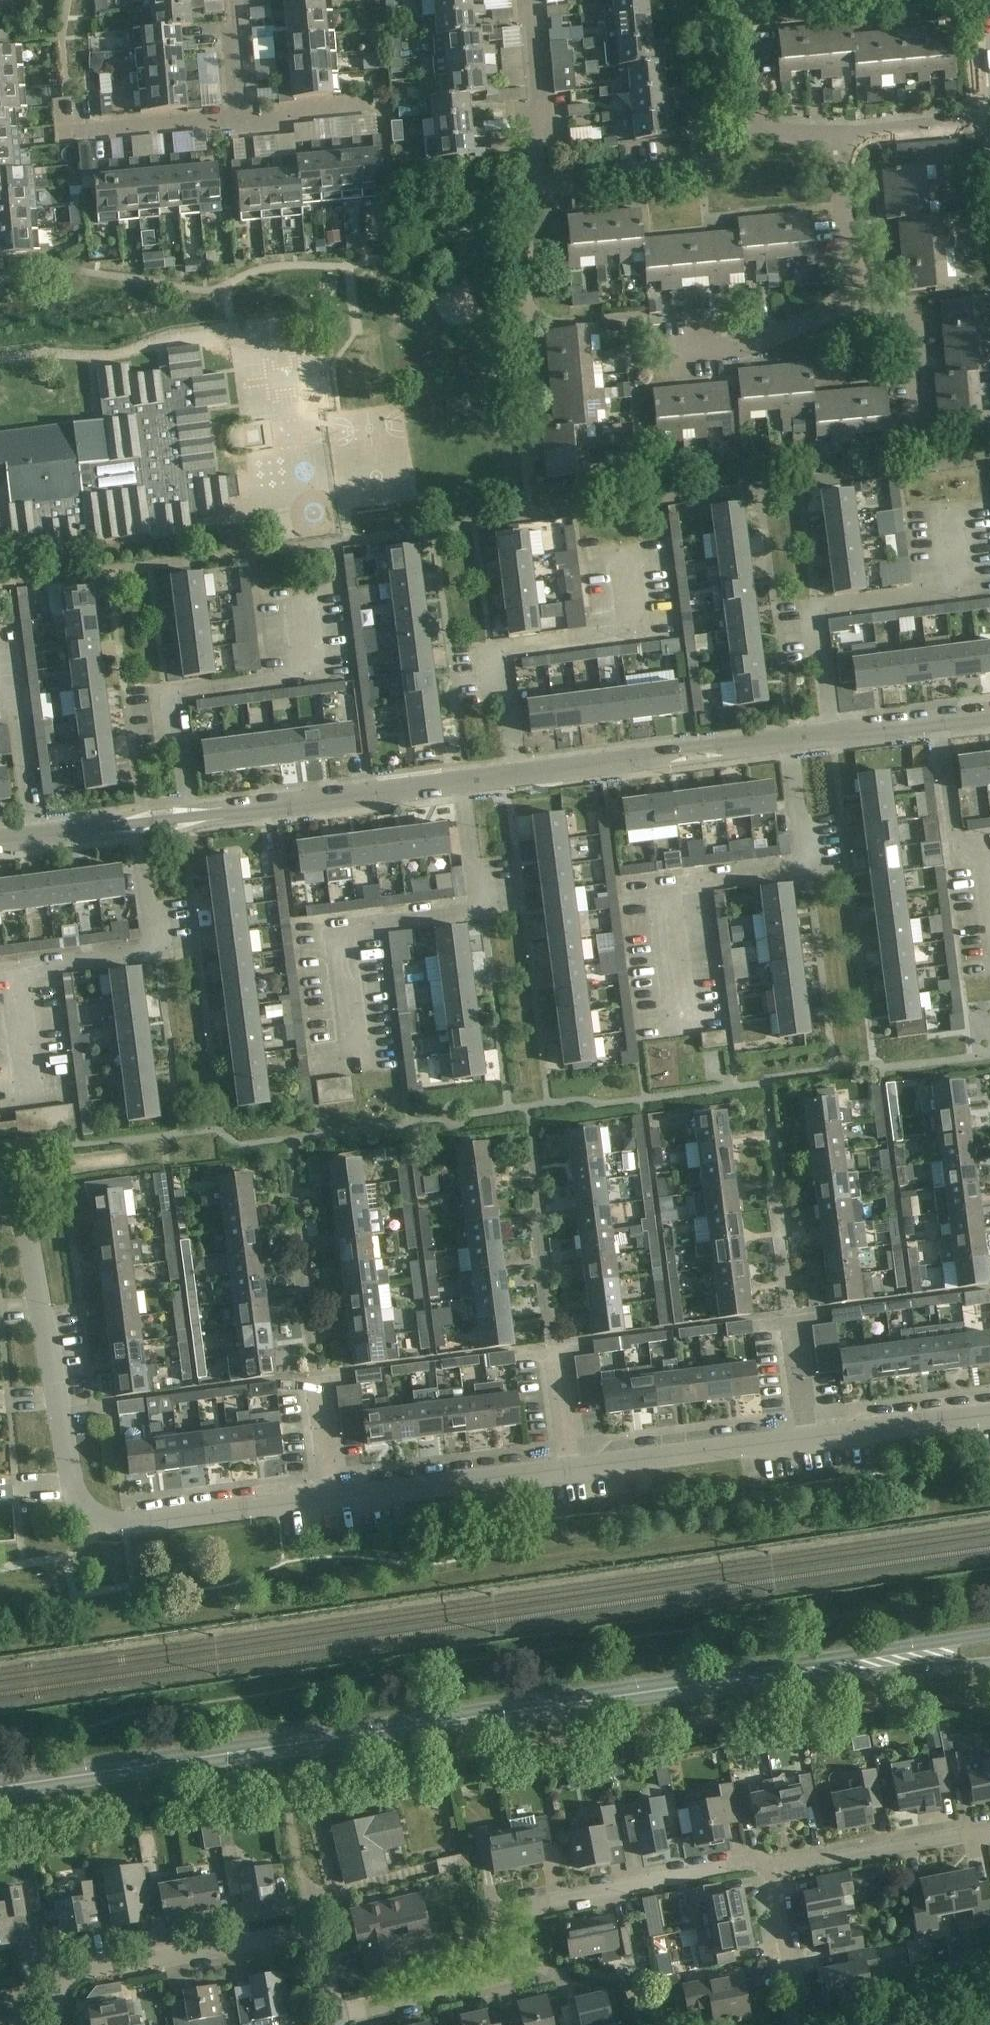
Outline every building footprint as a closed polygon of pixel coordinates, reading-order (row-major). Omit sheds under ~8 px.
[(143,8),(145,29),(180,26),(180,28),(192,27),(190,9),(204,8),(204,0),(203,0),(189,1),(189,3),(143,8)] [(330,0),(284,0),(285,12),(271,13),(272,22),(286,21),(285,17),(331,12),(330,0)] [(472,8),(472,0),(434,0),(435,16),(473,12),(472,8)] [(647,0),(612,0),(613,6),(603,6),(604,16),(614,15),(614,16),(648,13),(647,0)] [(474,33),(474,32),(472,17),(485,16),(485,7),(472,8),(473,12),(435,16),(437,36),(444,36),(444,35),(474,33)] [(333,33),(331,12),(285,17),(286,21),(287,33),(273,34),(273,43),(288,42),(287,37),(333,33)] [(614,15),(604,16),(606,41),(616,40),(616,41),(651,38),(648,13),(614,16),(614,15)] [(593,21),(592,14),(580,15),(581,23),(593,21)] [(840,68),(853,67),(854,67),(852,36),(851,24),(826,27),(831,78),(841,77),(840,68)] [(180,26),(145,29),(134,30),(135,51),(182,47),(182,51),(195,49),(195,41),(181,42),(180,28),(180,26)] [(437,36),(432,36),(434,56),(445,55),(445,56),(482,52),(482,48),(480,37),(490,36),(490,41),(502,40),(501,30),(492,31),(491,27),(479,28),(480,31),(474,32),(474,33),(444,35),(444,36),(437,36)] [(826,27),(802,29),(806,71),(819,70),(820,79),(831,78),(826,27)] [(928,73),(944,71),(944,80),(956,79),(954,56),(951,56),(949,28),(924,30),(928,73)] [(790,73),(806,71),(802,29),(778,31),(780,60),(777,61),(779,83),(791,82),(790,73)] [(924,30),(900,32),(904,75),(917,73),(918,83),(929,82),(928,73),(924,30)] [(900,32),(876,34),(880,76),(893,75),(894,85),(905,84),(904,75),(900,32)] [(289,57),(335,53),(333,33),(287,37),(288,42),(289,53),(275,55),(275,63),(290,62),(289,57)] [(876,34),(852,36),(854,67),(853,67),(855,78),(869,77),(870,87),(881,86),(880,76),(876,34)] [(596,47),(595,38),(582,39),(583,48),(596,47)] [(653,63),(653,62),(651,38),(616,41),(616,40),(606,41),(604,41),(606,67),(627,65),(653,63)] [(24,68),(22,47),(0,49),(0,71),(24,68)] [(135,51),(137,71),(184,67),(184,72),(197,70),(197,62),(184,63),(182,51),(182,47),(135,51)] [(484,72),(483,68),(482,57),(494,56),(493,47),(482,48),(482,52),(445,56),(445,55),(432,56),(435,78),(438,77),(484,72)] [(291,77),(337,73),(335,53),(289,57),(290,62),(291,73),(276,75),(277,84),(292,82),(291,77)] [(627,65),(629,90),(664,87),(662,61),(653,62),(653,63),(627,65)] [(598,72),(597,64),(584,65),(585,73),(598,72)] [(184,67),(137,71),(139,92),(186,87),(186,92),(199,91),(198,82),(185,83),(184,72),(184,67)] [(486,93),(485,88),(484,77),(496,76),(495,67),(483,68),(484,72),(438,77),(440,96),(440,97),(468,94),(468,95),(486,93)] [(572,67),(551,68),(553,93),(565,92),(574,91),(572,67)] [(25,89),(24,68),(0,71),(0,91),(25,89)] [(339,95),(337,73),(291,77),(292,82),(293,94),(278,96),(279,104),(294,103),(293,99),(339,95)] [(186,87),(139,92),(139,93),(132,93),(133,108),(141,107),(141,113),(187,109),(187,113),(202,111),(201,107),(201,102),(199,102),(187,103),(186,92),(186,87)] [(498,87),(485,88),(486,93),(486,97),(499,96),(499,91),(498,87)] [(612,96),(611,87),(598,88),(599,97),(612,96)] [(666,113),(664,87),(629,90),(632,115),(666,113)] [(15,110),(15,111),(27,110),(25,89),(0,91),(0,112),(15,110)] [(470,115),(468,95),(468,94),(440,97),(440,96),(431,97),(433,118),(470,115)] [(110,96),(99,97),(101,117),(112,116),(110,96)] [(16,131),(15,111),(15,110),(0,112),(0,132),(16,131)] [(614,121),(613,112),(601,113),(602,122),(614,121)] [(666,113),(632,115),(634,141),(669,138),(666,113)] [(471,131),(470,115),(433,118),(434,138),(472,135),(472,139),(484,138),(483,130),(471,131)] [(324,138),(323,122),(294,123),(295,134),(255,136),(255,154),(295,153),(294,139),(324,138)] [(18,151),(16,131),(0,132),(0,152),(18,151)] [(434,138),(435,139),(424,140),(426,161),(473,156),(474,160),(486,159),(486,150),(473,151),(472,139),(472,135),(434,138)] [(374,151),(361,152),(357,152),(362,200),(383,198),(379,150),(382,150),(381,136),(372,137),(374,151)] [(337,154),(342,202),(362,200),(357,152),(361,152),(360,138),(351,139),(353,152),(342,154),(337,154)] [(616,147),(615,138),(603,140),(603,148),(616,147)] [(317,156),(321,203),(342,202),(337,154),(342,154),(340,140),(331,141),(332,155),(321,156),(317,156)] [(955,140),(943,141),(945,166),(957,165),(955,140)] [(945,166),(943,141),(931,142),(933,167),(945,166)] [(301,205),(321,203),(317,156),(321,156),(320,142),(311,143),(312,157),(295,158),(296,169),(297,169),(301,205)] [(919,143),(921,168),(925,168),(933,167),(931,142),(919,143)] [(921,168),(919,143),(907,144),(909,169),(921,168)] [(91,144),(78,146),(81,179),(89,178),(93,178),(98,225),(119,223),(114,175),(110,176),(98,177),(97,163),(93,163),(91,144)] [(909,169),(907,144),(895,145),(896,170),(909,169)] [(18,151),(0,152),(0,173),(20,171),(18,151)] [(190,153),(191,168),(195,167),(200,215),(221,213),(216,165),(200,167),(199,153),(190,153)] [(179,209),(179,217),(200,215),(195,167),(191,168),(179,169),(178,155),(170,155),(171,169),(175,169),(179,209)] [(158,156),(149,157),(151,172),(155,171),(159,219),(166,218),(165,210),(179,209),(175,169),(171,169),(159,170),(158,156)] [(302,217),(301,205),(297,169),(296,169),(281,171),(280,156),(271,157),(272,171),(277,171),(282,219),(302,217)] [(139,221),(159,219),(155,171),(151,172),(139,173),(137,159),(129,159),(130,174),(134,173),(138,213),(139,221)] [(261,220),(282,219),(277,171),(272,171),(261,172),(259,159),(251,159),(252,173),(257,173),(261,220)] [(257,173),(252,173),(240,175),(239,160),(230,161),(232,176),(236,176),(240,223),(261,220),(257,173)] [(117,161),(108,161),(110,176),(114,175),(119,223),(126,222),(125,214),(138,213),(134,173),(130,174),(119,175),(117,161)] [(896,170),(882,171),(884,197),(937,192),(936,181),(934,167),(933,167),(925,168),(921,168),(909,169),(896,170)] [(34,190),(32,170),(20,171),(0,173),(0,193),(34,190)] [(36,211),(34,190),(0,193),(0,214),(36,211)] [(939,216),(937,192),(884,197),(886,221),(898,220),(939,217),(939,216)] [(37,231),(36,211),(0,214),(0,234),(37,231)] [(629,255),(642,254),(643,254),(642,241),(643,241),(640,211),(615,213),(619,256),(618,256),(619,265),(630,264),(629,255)] [(619,256),(615,213),(591,215),(595,258),(594,258),(594,267),(596,267),(597,284),(606,283),(605,266),(605,257),(618,256),(619,256)] [(810,214),(786,216),(789,258),(805,257),(806,267),(808,266),(817,266),(816,243),(813,243),(810,214)] [(595,258),(591,215),(566,217),(569,246),(566,246),(568,270),(579,269),(578,259),(594,258),(595,258)] [(789,258),(786,216),(762,218),(766,270),(768,288),(778,287),(776,269),(775,260),(789,258)] [(939,217),(898,220),(900,245),(952,241),(952,239),(951,228),(942,229),(941,216),(939,216),(939,217)] [(756,271),(766,270),(762,218),(737,220),(738,232),(741,263),(742,263),(755,262),(756,271)] [(39,252),(37,231),(0,234),(0,256),(39,252)] [(738,232),(714,235),(719,286),(729,285),(728,276),(743,275),(742,263),(741,263),(738,232)] [(714,235),(690,237),(694,280),(708,279),(708,287),(719,286),(714,235)] [(690,237),(666,239),(670,291),(671,290),(672,298),(679,298),(679,290),(681,290),(680,281),(694,280),(690,237)] [(900,245),(902,270),(945,266),(943,250),(953,249),(965,248),(964,238),(952,239),(952,241),(900,245)] [(666,239),(643,241),(642,241),(643,254),(642,254),(645,284),(660,283),(661,291),(670,291),(666,239)] [(163,257),(142,259),(144,271),(164,270),(163,257)] [(205,262),(184,264),(185,273),(206,271),(205,262)] [(945,266),(902,270),(904,292),(934,290),(935,293),(956,291),(957,291),(956,280),(954,264),(945,265),(945,266)] [(942,326),(985,322),(984,308),(989,307),(989,296),(970,298),(970,300),(940,303),(942,326)] [(721,308),(720,297),(710,298),(711,308),(721,308)] [(942,326),(944,351),(989,347),(989,338),(986,338),(985,322),(942,326)] [(544,332),(546,355),(589,351),(587,337),(597,336),(596,325),(573,327),(573,330),(544,332)] [(197,346),(165,350),(167,367),(157,369),(158,372),(128,376),(127,366),(96,370),(103,421),(0,435),(0,468),(4,467),(9,506),(0,507),(0,528),(2,528),(3,538),(43,533),(46,554),(88,549),(87,543),(148,535),(149,540),(190,535),(188,515),(229,510),(227,499),(237,498),(235,477),(214,479),(205,408),(226,406),(221,374),(202,376),(197,346)] [(944,351),(946,375),(947,377),(978,374),(978,375),(989,373),(988,358),(989,358),(989,347),(944,351)] [(589,351),(546,355),(548,370),(549,380),(591,376),(600,375),(599,363),(598,352),(589,353),(589,351)] [(810,365),(784,368),(789,419),(800,418),(800,409),(813,408),(812,395),(813,395),(810,365)] [(784,368),(759,370),(763,412),(779,411),(780,420),(789,419),(784,368)] [(749,413),(763,412),(759,370),(737,372),(739,401),(736,401),(738,423),(750,422),(749,413)] [(979,387),(978,375),(978,374),(947,377),(946,375),(934,376),(937,403),(980,399),(980,398),(989,397),(988,386),(979,387)] [(591,376),(549,380),(550,391),(551,405),(602,400),(602,390),(600,375),(591,376)] [(726,385),(701,387),(705,429),(721,428),(721,437),(732,436),(730,412),(728,413),(726,385)] [(701,387),(676,389),(681,440),(694,439),(706,438),(705,429),(701,387)] [(670,441),(681,440),(676,389),(652,391),(655,433),(670,432),(670,441)] [(885,389),(863,391),(866,434),(880,433),(880,441),(892,440),(890,417),(887,417),(885,389)] [(863,391),(837,393),(842,444),(851,443),(850,435),(866,434),(863,391)] [(842,444),(837,393),(813,395),(812,395),(813,408),(815,438),(829,437),(830,445),(833,445),(833,454),(843,453),(842,444)] [(937,403),(939,425),(968,422),(969,426),(989,424),(989,417),(989,413),(981,414),(980,399),(937,403)] [(602,400),(551,405),(553,428),(553,430),(584,427),(584,426),(595,425),(594,411),(603,410),(602,400)] [(540,429),(543,456),(586,452),(586,450),(594,449),(593,438),(585,439),(584,427),(553,430),(553,428),(540,429)] [(728,463),(727,449),(709,451),(710,464),(728,463)] [(586,452),(543,456),(545,478),(574,476),(575,478),(597,477),(596,465),(587,466),(586,452)] [(897,485),(887,486),(889,501),(899,500),(897,485)] [(823,519),(854,515),(851,490),(820,494),(823,519)] [(713,533),(744,530),(741,505),(710,508),(713,533)] [(887,536),(904,534),(900,509),(891,510),(890,510),(874,512),(877,538),(887,537),(887,536)] [(670,539),(680,538),(677,514),(667,515),(670,539)] [(823,519),(826,544),(857,540),(854,515),(823,519)] [(562,528),(565,552),(575,551),(572,526),(562,528)] [(713,533),(716,558),(747,554),(744,530),(713,533)] [(525,531),(495,535),(498,561),(529,557),(525,531)] [(897,560),(907,559),(904,534),(887,536),(887,537),(888,553),(896,551),(897,559),(897,560)] [(670,539),(673,564),(683,562),(680,538),(670,539)] [(857,540),(826,544),(829,569),(860,565),(857,540)] [(385,549),(388,574),(419,571),(416,545),(385,549)] [(578,575),(575,551),(565,552),(569,577),(578,575)] [(716,558),(719,583),(750,579),(747,554),(716,558)] [(532,581),(529,557),(498,561),(501,585),(532,581)] [(897,560),(897,559),(878,563),(881,588),(910,584),(907,559),(897,560)] [(240,593),(250,592),(246,560),(236,561),(240,593)] [(683,562),(673,564),(677,588),(686,587),(683,562)] [(352,564),(343,565),(345,580),(354,579),(352,564)] [(860,565),(829,569),(833,594),(864,589),(860,565)] [(419,571),(388,574),(391,599),(422,595),(419,571)] [(172,602),(203,598),(200,573),(169,577),(172,602)] [(581,600),(578,575),(569,577),(572,601),(581,600)] [(719,583),(722,607),(753,603),(750,579),(719,583)] [(78,580),(45,585),(50,618),(61,616),(92,612),(89,587),(79,588),(78,580)] [(535,606),(532,581),(501,585),(504,610),(535,606)] [(374,585),(346,588),(348,604),(358,603),(376,601),(374,585)] [(680,613),(689,612),(686,587),(677,588),(680,613)] [(233,620),(253,617),(250,592),(240,593),(235,594),(237,606),(231,607),(233,620)] [(422,595),(391,599),(394,624),(425,620),(422,595)] [(19,621),(29,620),(26,597),(16,598),(19,621)] [(176,627),(206,623),(203,598),(172,602),(176,627)] [(969,602),(970,611),(989,609),(989,599),(969,602)] [(585,626),(581,600),(572,601),(575,627),(585,626)] [(722,607),(725,632),(756,628),(753,603),(722,607)] [(961,603),(944,605),(946,614),(962,612),(961,603)] [(538,631),(535,606),(504,610),(507,635),(538,631)] [(936,606),(920,608),(921,617),(937,615),(936,606)] [(912,609),(895,611),(896,620),(913,618),(912,609)] [(95,637),(92,612),(61,616),(64,641),(95,637)] [(359,612),(349,613),(351,629),(361,628),(359,612)] [(683,637),(693,636),(689,612),(680,613),(683,637)] [(885,613),(871,614),(872,623),(889,621),(887,612),(885,613)] [(858,616),(827,620),(829,634),(848,632),(847,626),(872,623),(871,614),(869,615),(858,616)] [(253,617),(233,620),(235,636),(255,633),(253,617)] [(19,621),(23,646),(32,645),(29,620),(19,621)] [(425,620),(394,624),(397,648),(428,644),(425,620)] [(176,627),(179,652),(210,648),(206,623),(176,627)] [(759,653),(756,628),(725,632),(714,633),(716,645),(727,643),(729,657),(759,653)] [(693,636),(683,637),(686,662),(696,661),(693,636)] [(68,665),(99,661),(95,637),(64,641),(68,665)] [(236,645),(232,646),(234,662),(235,674),(251,672),(260,671),(260,667),(257,642),(236,645)] [(660,642),(644,644),(645,654),(661,652),(660,642)] [(978,675),(989,673),(989,642),(974,644),(978,675)] [(428,644),(397,648),(400,673),(431,669),(428,644)] [(619,647),(621,657),(645,654),(644,644),(619,647)] [(978,675),(974,644),(950,647),(954,678),(978,675)] [(596,660),(621,657),(619,647),(595,650),(596,660)] [(929,681),(954,678),(950,647),(925,650),(929,681)] [(213,673),(210,648),(179,652),(182,677),(213,673)] [(571,663),(596,660),(595,650),(570,653),(571,663)] [(925,650),(900,653),(904,684),(929,681),(925,650)] [(855,690),(880,687),(876,657),(851,660),(850,652),(835,654),(839,683),(853,681),(855,690)] [(33,653),(24,654),(26,671),(35,669),(33,653)] [(571,663),(570,653),(545,656),(547,666),(571,663)] [(759,653),(729,657),(732,681),(763,677),(759,653)] [(900,653),(876,657),(880,687),(904,684),(900,653)] [(522,670),(547,666),(545,656),(521,659),(522,670)] [(102,686),(99,661),(68,665),(71,690),(102,686)] [(365,661),(356,662),(357,675),(358,678),(367,677),(365,661)] [(696,661),(686,662),(689,687),(699,685),(696,661)] [(431,669),(400,673),(403,698),(434,694),(431,669)] [(36,677),(27,679),(29,695),(39,694),(36,677)] [(732,682),(718,684),(721,708),(735,706),(766,702),(763,677),(732,681),(732,682)] [(649,686),(653,717),(678,713),(674,683),(649,686)] [(335,684),(319,686),(320,695),(336,693),(335,684)] [(699,685),(689,687),(692,712),(693,712),(702,711),(700,691),(712,689),(712,684),(699,685)] [(368,685),(359,686),(361,701),(361,703),(370,702),(368,685)] [(105,711),(102,686),(71,690),(74,715),(105,711)] [(625,689),(628,720),(653,717),(649,686),(625,689)] [(310,687),(294,689),(295,699),(311,697),(310,687)] [(604,723),(628,720),(625,689),(600,692),(604,723)] [(285,690),(269,692),(271,702),(286,700),(285,690)] [(579,726),(604,723),(600,692),(575,695),(579,726)] [(260,693),(245,695),(246,705),(261,703),(260,693)] [(29,695),(32,720),(42,719),(41,714),(39,694),(29,695)] [(434,694),(403,698),(406,722),(437,718),(434,694)] [(554,729),(579,726),(575,695),(551,698),(554,729)] [(233,696),(220,698),(221,708),(235,706),(233,696)] [(221,708),(220,698),(195,701),(196,711),(221,708)] [(554,729),(551,698),(525,701),(529,732),(554,729)] [(108,735),(105,711),(74,715),(77,739),(108,735)] [(371,711),(362,712),(364,728),(373,726),(371,711)] [(699,715),(700,725),(711,724),(710,714),(699,715)] [(440,744),(437,718),(406,722),(410,747),(440,744)] [(42,719),(32,720),(36,745),(45,744),(42,719)] [(324,727),(328,758),(353,755),(349,724),(324,727)] [(324,727),(299,730),(303,761),(328,758),(324,727)] [(299,730),(275,733),(279,764),(303,761),(299,730)] [(275,733),(250,736),(254,767),(279,764),(275,733)] [(374,734),(365,735),(367,754),(377,753),(374,734)] [(111,760),(108,735),(77,739),(80,764),(111,760)] [(250,736),(225,739),(229,770),(254,767),(250,736)] [(204,773),(229,770),(225,739),(200,743),(204,773)] [(46,751),(37,753),(39,769),(48,768),(46,751)] [(989,786),(989,755),(982,756),(986,787),(989,786)] [(961,790),(986,787),(982,756),(957,759),(961,790)] [(111,760),(80,764),(83,789),(114,785),(111,760)] [(924,793),(934,792),(931,767),(905,771),(906,787),(922,785),(924,793)] [(856,776),(859,801),(890,797),(887,772),(856,776)] [(49,776),(40,777),(42,795),(52,794),(49,776)] [(745,786),(749,817),(751,829),(761,829),(759,815),(773,813),(770,783),(745,786)] [(720,789),(724,820),(749,817),(745,786),(720,789)] [(699,823),(724,820),(720,789),(695,792),(699,823)] [(674,826),(699,823),(695,792),(670,795),(674,826)] [(924,793),(914,794),(917,819),(922,818),(937,816),(934,792),(924,793)] [(649,829),(674,826),(670,795),(646,798),(649,829)] [(893,822),(890,797),(859,801),(862,826),(893,822)] [(625,832),(649,829),(646,798),(621,801),(625,832)] [(598,834),(608,833),(605,809),(595,810),(598,834)] [(531,817),(534,842),(565,838),(562,813),(531,817)] [(937,816),(922,818),(925,843),(930,842),(940,841),(937,816)] [(989,829),(989,819),(966,822),(967,832),(989,829)] [(896,847),(893,822),(862,826),(865,850),(896,847)] [(443,824),(418,827),(422,857),(447,854),(443,824)] [(398,860),(422,857),(418,827),(394,830),(398,860)] [(373,863),(398,860),(394,830),(369,833),(373,863)] [(349,867),(350,866),(373,863),(369,833),(345,836),(349,867)] [(611,858),(608,833),(598,834),(601,859),(611,858)] [(753,850),(754,860),(790,855),(788,834),(776,836),(778,847),(753,850)] [(345,836),(320,839),(324,870),(326,869),(327,884),(352,881),(350,866),(349,867),(345,836)] [(568,863),(565,838),(534,842),(537,867),(568,863)] [(299,873),(324,870),(320,839),(295,843),(299,873)] [(752,840),(727,843),(727,846),(728,853),(729,863),(754,860),(753,850),(752,840)] [(943,866),(940,841),(930,842),(933,867),(943,866)] [(727,846),(712,848),(713,855),(714,865),(729,863),(728,853),(727,846)] [(896,847),(865,850),(869,875),(899,871),(896,847)] [(678,852),(662,854),(665,871),(680,869),(678,852)] [(208,884),(239,880),(236,855),(205,859),(208,884)] [(703,857),(688,859),(689,868),(704,866),(706,866),(704,856),(703,857)] [(611,858),(601,859),(605,884),(614,882),(611,858)] [(571,888),(568,863),(537,867),(540,892),(571,888)] [(655,873),(654,863),(619,868),(620,877),(655,873)] [(93,868),(97,899),(122,895),(118,865),(93,868)] [(946,890),(943,866),(933,867),(918,869),(919,885),(935,883),(936,892),(946,890)] [(427,892),(428,902),(454,899),(454,897),(465,896),(463,884),(461,867),(450,868),(452,885),(452,889),(427,892)] [(72,902),(97,899),(93,868),(68,871),(72,902)] [(47,905),(72,902),(68,871),(43,875),(47,905)] [(899,871),(869,875),(872,899),(902,896),(899,871)] [(23,908),(47,905),(43,875),(19,878),(23,908)] [(286,899),(282,875),(273,876),(276,901),(286,899)] [(23,908),(19,878),(0,880),(0,911),(23,908)] [(242,905),(239,880),(208,884),(211,909),(242,905)] [(608,908),(618,907),(614,882),(605,884),(608,908)] [(759,888),(762,913),(792,909),(789,884),(759,888)] [(353,901),(354,911),(379,908),(378,898),(380,898),(378,886),(362,887),(363,900),(353,901)] [(571,888),(540,892),(543,916),(574,912),(571,889),(571,888)] [(936,892),(939,916),(949,915),(946,890),(936,892)] [(403,905),(428,902),(427,892),(402,895),(403,905)] [(379,908),(403,905),(402,895),(380,898),(378,898),(379,908)] [(716,918),(725,917),(722,895),(713,895),(716,918)] [(905,920),(902,896),(872,899),(875,924),(905,920)] [(245,929),(242,905),(211,909),(214,933),(245,929)] [(306,917),(330,914),(328,905),(305,908),(306,917)] [(621,932),(618,907),(608,908),(611,933),(621,932)] [(765,938),(795,934),(792,909),(762,913),(765,938)] [(587,911),(543,916),(546,941),(577,937),(577,938),(589,936),(587,911)] [(939,916),(928,918),(930,935),(941,933),(952,932),(949,915),(939,916)] [(725,917),(716,918),(719,943),(729,942),(725,917)] [(878,949),(908,945),(905,920),(875,924),(878,949)] [(101,934),(103,944),(128,940),(128,939),(139,937),(138,929),(127,931),(126,922),(109,924),(111,933),(101,934)] [(432,930),(435,955),(466,952),(463,926),(432,930)] [(214,933),(217,958),(248,954),(245,929),(214,933)] [(390,961),(409,958),(408,952),(407,945),(415,944),(413,930),(387,934),(390,961)] [(621,932),(611,933),(613,948),(623,947),(621,932)] [(78,947),(103,944),(101,934),(77,937),(78,947)] [(765,938),(755,939),(758,964),(768,962),(798,959),(795,934),(765,938)] [(53,950),(78,947),(77,937),(52,940),(53,950)] [(580,962),(577,938),(577,937),(546,941),(549,965),(580,962)] [(942,941),(945,965),(946,965),(956,964),(953,939),(942,941)] [(29,953),(53,950),(52,940),(27,944),(29,953)] [(729,942),(719,943),(722,968),(732,967),(747,965),(746,949),(730,951),(730,950),(729,942)] [(4,956),(29,953),(27,944),(3,947),(4,956)] [(912,969),(908,945),(878,949),(881,973),(912,969)] [(469,976),(466,952),(435,955),(438,980),(469,976)] [(217,958),(220,983),(251,979),(248,954),(217,958)] [(614,957),(598,959),(599,961),(601,976),(626,973),(624,956),(614,957)] [(771,987),(801,984),(798,959),(768,962),(771,987)] [(583,986),(580,962),(549,965),(552,990),(583,986)] [(959,988),(956,964),(946,965),(949,990),(959,988)] [(735,992),(732,969),(732,967),(722,968),(725,993),(735,992)] [(110,997),(141,993),(138,968),(107,972),(110,997)] [(401,969),(391,970),(393,986),(403,984),(401,969)] [(915,994),(912,969),(881,973),(884,998),(915,994)] [(295,973),(285,975),(288,992),(298,991),(295,973)] [(469,976),(438,980),(441,1005),(473,1001),(469,976)] [(61,980),(64,1002),(74,1001),(71,978),(61,980)] [(220,983),(223,1007),(254,1004),(251,979),(220,983)] [(397,1010),(406,1009),(403,984),(393,986),(397,1010)] [(774,1012),(804,1008),(801,984),(771,987),(774,1012)] [(586,1011),(583,986),(552,990),(555,1015),(586,1011)] [(949,990),(952,1015),(948,1015),(950,1031),(963,1029),(962,1013),(959,988),(949,990)] [(728,1018),(738,1016),(735,992),(725,993),(728,1018)] [(110,997),(113,1022),(144,1018),(141,993),(110,997)] [(915,994),(884,998),(887,1023),(893,1022),(895,1037),(925,1033),(922,1010),(927,1009),(925,993),(915,994)] [(288,999),(280,1000),(283,1026),(292,1025),(302,1024),(302,1023),(299,998),(288,999)] [(67,1027),(77,1026),(74,1001),(64,1002),(67,1027)] [(445,1029),(476,1025),(473,1001),(441,1005),(445,1029)] [(254,1004),(223,1007),(226,1032),(257,1028),(254,1004)] [(807,1033),(804,1008),(774,1012),(777,1037),(807,1033)] [(406,1009),(397,1010),(400,1035),(409,1034),(408,1020),(406,1009)] [(558,1039),(589,1036),(586,1011),(555,1015),(558,1039)] [(738,1016),(728,1018),(732,1044),(733,1044),(734,1055),(744,1054),(742,1043),(760,1041),(756,1015),(738,1017),(738,1016)] [(113,1022),(116,1046),(147,1043),(144,1018),(113,1022)] [(292,1025),(283,1026),(285,1041),(304,1039),(302,1024),(292,1025)] [(479,1050),(476,1025),(445,1029),(448,1054),(479,1050)] [(77,1026),(67,1027),(71,1052),(80,1051),(81,1052),(90,1051),(88,1034),(78,1035),(77,1026)] [(257,1028),(226,1032),(229,1057),(260,1053),(257,1028)] [(633,1030),(623,1031),(626,1052),(620,1052),(622,1065),(637,1063),(633,1030)] [(726,1045),(725,1031),(700,1034),(702,1048),(726,1045)] [(403,1060),(413,1059),(409,1034),(400,1035),(403,1060)] [(592,1061),(589,1036),(558,1039),(562,1064),(592,1061)] [(116,1046),(119,1071),(150,1067),(147,1043),(116,1046)] [(298,1073),(308,1072),(305,1047),(295,1049),(298,1073)] [(479,1050),(448,1054),(451,1079),(482,1075),(479,1050)] [(71,1052),(74,1077),(84,1076),(81,1052),(80,1051),(71,1052)] [(263,1078),(260,1053),(229,1057),(232,1081),(263,1078)] [(413,1059),(403,1060),(407,1087),(408,1093),(422,1092),(421,1084),(416,1085),(413,1059)] [(119,1071),(122,1096),(153,1092),(150,1067),(119,1071)] [(313,1106),(308,1072),(298,1073),(300,1093),(296,1093),(295,1103),(295,1108),(313,1106)] [(84,1076),(74,1077),(77,1101),(87,1100),(84,1076)] [(349,1076),(337,1077),(340,1101),(352,1100),(349,1076)] [(325,1079),(328,1103),(340,1101),(337,1077),(325,1079)] [(266,1103),(263,1078),(232,1081),(235,1107),(266,1103)] [(316,1104),(328,1103),(325,1079),(313,1081),(316,1104)] [(922,1113),(934,1112),(933,1110),(964,1106),(961,1081),(930,1085),(932,1099),(920,1101),(922,1113)] [(153,1092),(122,1096),(125,1121),(156,1117),(153,1092)] [(802,1101),(805,1127),(838,1123),(838,1125),(851,1123),(850,1109),(836,1111),(834,1097),(802,1101)] [(896,1098),(887,1099),(889,1116),(898,1115),(896,1098)] [(91,1134),(87,1100),(77,1101),(81,1135),(91,1134)] [(881,1100),(872,1102),(874,1118),(883,1117),(881,1100)] [(55,1107),(58,1130),(74,1128),(71,1105),(55,1107)] [(934,1112),(937,1135),(967,1131),(964,1106),(933,1110),(934,1112)] [(44,1132),(58,1130),(55,1107),(41,1109),(44,1132)] [(29,1134),(44,1132),(41,1109),(26,1111),(29,1134)] [(15,1136),(29,1134),(26,1111),(14,1112),(15,1122),(13,1123),(15,1136)] [(695,1140),(727,1136),(724,1111),(692,1115),(695,1140)] [(901,1135),(898,1115),(889,1116),(891,1136),(901,1135)] [(883,1117),(874,1118),(876,1138),(885,1137),(883,1117)] [(15,1136),(13,1123),(0,1124),(0,1138),(15,1136)] [(841,1148),(838,1125),(838,1123),(805,1127),(808,1152),(841,1148)] [(564,1132),(567,1157),(599,1153),(595,1127),(564,1132)] [(651,1146),(660,1145),(658,1128),(649,1130),(651,1146)] [(636,1148),(645,1147),(642,1130),(634,1132),(636,1148)] [(928,1162),(971,1156),(967,1131),(937,1135),(937,1137),(925,1138),(928,1162)] [(695,1141),(684,1142),(687,1166),(699,1164),(699,1165),(730,1161),(727,1136),(695,1140),(695,1141)] [(457,1172),(488,1168),(485,1142),(454,1146),(457,1172)] [(660,1145),(651,1146),(654,1167),(663,1166),(660,1145)] [(645,1147),(636,1148),(638,1169),(647,1168),(645,1147)] [(812,1177),(844,1172),(841,1148),(808,1152),(812,1177)] [(893,1149),(895,1166),(904,1165),(902,1148),(893,1149)] [(878,1151),(880,1168),(890,1167),(888,1150),(878,1151)] [(570,1182),(602,1178),(599,1153),(567,1157),(570,1182)] [(974,1181),(971,1156),(928,1162),(928,1164),(930,1163),(932,1188),(944,1187),(943,1185),(974,1181)] [(326,1163),(330,1188),(361,1184),(357,1159),(326,1163)] [(413,1178),(422,1176),(420,1160),(411,1161),(413,1178)] [(395,1163),(398,1180),(407,1178),(405,1161),(395,1163)] [(702,1190),(733,1186),(730,1161),(699,1165),(702,1190)] [(907,1185),(904,1165),(895,1166),(898,1186),(907,1185)] [(892,1187),(890,1167),(880,1168),(883,1189),(892,1187)] [(460,1197),(491,1193),(488,1168),(457,1172),(460,1197)] [(812,1177),(815,1202),(847,1197),(859,1196),(856,1172),(844,1174),(844,1172),(812,1177)] [(218,1203),(249,1199),(246,1173),(215,1177),(216,1190),(206,1191),(208,1205),(218,1204),(218,1203)] [(422,1176),(413,1178),(415,1198),(424,1197),(424,1194),(422,1176)] [(90,1220),(122,1216),(132,1215),(127,1177),(99,1180),(101,1192),(87,1194),(90,1220)] [(410,1203),(407,1178),(398,1180),(401,1205),(410,1203)] [(574,1207),(605,1203),(602,1178),(570,1182),(574,1207)] [(658,1196),(666,1195),(664,1178),(656,1180),(658,1196)] [(642,1198),(651,1197),(649,1180),(640,1182),(642,1198)] [(944,1187),(933,1188),(936,1212),(947,1211),(947,1210),(977,1206),(974,1181),(943,1185),(944,1187)] [(364,1209),(361,1184),(330,1188),(333,1213),(364,1209)] [(702,1190),(692,1192),(695,1216),(705,1215),(736,1211),(733,1186),(702,1190)] [(175,1209),(184,1208),(182,1190),(173,1191),(175,1209)] [(160,1211),(169,1210),(167,1192),(158,1193),(160,1211)] [(460,1197),(463,1222),(494,1218),(491,1193),(460,1197)] [(658,1196),(660,1217),(669,1216),(666,1195),(658,1196)] [(645,1223),(654,1222),(651,1197),(642,1198),(645,1223)] [(847,1197),(815,1202),(818,1227),(851,1222),(847,1197)] [(902,1216),(911,1215),(908,1198),(900,1199),(902,1216)] [(218,1204),(221,1228),(252,1224),(249,1199),(218,1203),(218,1204)] [(887,1218),(896,1216),(894,1199),(885,1201),(887,1218)] [(404,1230),(413,1228),(410,1203),(401,1205),(404,1230)] [(574,1207),(577,1232),(608,1228),(605,1203),(574,1207)] [(980,1231),(977,1206),(947,1210),(947,1211),(936,1212),(937,1224),(948,1223),(950,1235),(980,1231)] [(184,1208),(175,1209),(178,1229),(187,1228),(184,1208)] [(364,1209),(333,1213),(336,1238),(367,1234),(367,1235),(383,1233),(380,1209),(364,1211),(364,1209)] [(169,1210),(160,1211),(163,1231),(172,1230),(169,1210)] [(417,1211),(419,1227),(429,1226),(427,1210),(417,1211)] [(705,1215),(708,1240),(739,1236),(736,1211),(705,1215)] [(914,1235),(911,1215),(902,1216),(904,1236),(914,1235)] [(125,1241),(122,1216),(90,1220),(94,1245),(125,1241)] [(896,1216),(887,1218),(889,1238),(899,1237),(896,1216)] [(463,1222),(467,1247),(498,1243),(494,1218),(463,1222)] [(851,1222),(818,1227),(821,1252),(854,1247),(854,1249),(866,1248),(862,1221),(851,1222)] [(648,1248),(658,1247),(654,1222),(645,1223),(648,1248)] [(221,1228),(225,1253),(256,1249),(252,1224),(221,1228)] [(431,1246),(429,1226),(419,1227),(422,1248),(431,1246)] [(416,1248),(413,1228),(404,1230),(406,1249),(416,1248)] [(577,1232),(580,1258),(612,1253),(608,1228),(577,1232)] [(673,1245),(671,1230),(662,1231),(664,1246),(673,1245)] [(984,1256),(980,1231),(950,1235),(952,1248),(940,1250),(941,1263),(953,1261),(953,1260),(984,1256)] [(336,1238),(339,1263),(370,1259),(367,1235),(367,1234),(336,1238)] [(708,1244),(694,1246),(696,1258),(710,1256),(711,1265),(743,1261),(739,1236),(708,1240),(708,1244)] [(94,1245),(97,1270),(128,1266),(125,1241),(94,1245)] [(182,1259),(191,1258),(189,1241),(179,1242),(182,1259)] [(174,1242),(165,1243),(167,1261),(176,1260),(174,1242)] [(467,1247),(455,1249),(458,1274),(470,1272),(501,1268),(498,1243),(467,1247)] [(673,1245),(664,1246),(666,1267),(676,1266),(673,1245)] [(658,1247),(648,1248),(651,1269),(660,1268),(658,1247)] [(857,1272),(854,1249),(854,1247),(821,1252),(825,1276),(857,1272)] [(906,1249),(908,1266),(917,1265),(915,1248),(906,1249)] [(228,1278),(259,1274),(256,1249),(225,1253),(228,1278)] [(900,1251),(891,1252),(893,1267),(902,1266),(900,1251)] [(580,1258),(583,1282),(615,1278),(612,1253),(580,1258)] [(953,1260),(953,1261),(957,1285),(987,1281),(984,1256),(953,1260)] [(191,1258),(182,1259),(184,1279),(193,1278),(191,1258)] [(339,1263),(342,1288),(388,1283),(386,1271),(372,1273),(370,1259),(339,1263)] [(176,1260),(167,1261),(169,1281),(178,1279),(176,1260)] [(435,1277),(433,1260),(424,1261),(426,1278),(435,1277)] [(711,1265),(714,1291),(746,1287),(743,1261),(711,1265)] [(411,1280),(420,1278),(418,1262),(408,1263),(411,1280)] [(920,1285),(917,1265),(908,1266),(911,1286),(920,1285)] [(100,1295),(132,1291),(128,1266),(97,1270),(100,1295)] [(902,1266),(893,1267),(893,1270),(896,1289),(905,1287),(902,1266)] [(470,1272),(473,1297),(504,1293),(501,1268),(470,1272)] [(860,1298),(857,1272),(825,1276),(828,1302),(860,1298)] [(262,1299),(259,1274),(228,1278),(231,1303),(262,1299)] [(435,1277),(426,1278),(428,1298),(437,1296),(435,1277)] [(422,1299),(420,1278),(411,1280),(413,1300),(422,1299)] [(583,1282),(587,1308),(618,1304),(615,1278),(583,1282)] [(677,1279),(668,1280),(670,1297),(680,1296),(677,1279)] [(662,1281),(652,1282),(655,1299),(664,1298),(662,1281)] [(388,1283),(342,1288),(346,1313),(377,1309),(377,1311),(391,1309),(388,1283)] [(746,1287),(714,1291),(718,1316),(749,1312),(746,1287)] [(186,1292),(188,1308),(197,1307),(195,1290),(186,1292)] [(963,1293),(965,1307),(989,1303),(989,1300),(989,1290),(963,1293)] [(104,1320),(135,1316),(132,1291),(100,1295),(104,1320)] [(171,1293),(173,1311),(182,1309),(180,1292),(171,1293)] [(473,1297),(476,1322),(507,1318),(504,1293),(473,1297)] [(953,1294),(933,1297),(935,1306),(954,1304),(953,1294)] [(683,1323),(680,1296),(670,1297),(673,1324),(683,1323)] [(935,1306),(933,1297),(916,1299),(918,1308),(935,1306)] [(664,1298),(655,1299),(658,1320),(667,1319),(664,1298)] [(265,1324),(262,1299),(231,1303),(234,1328),(265,1324)] [(910,1300),(884,1303),(885,1312),(911,1309),(910,1300)] [(885,1312),(884,1303),(859,1306),(861,1315),(885,1312)] [(621,1329),(618,1304),(587,1308),(590,1333),(621,1329)] [(830,1311),(832,1323),(835,1322),(862,1320),(861,1315),(859,1306),(830,1310),(830,1311)] [(200,1328),(197,1307),(188,1308),(190,1329),(200,1328)] [(182,1309),(173,1311),(176,1331),(185,1330),(182,1309)] [(346,1313),(349,1338),(394,1333),(392,1322),(378,1324),(377,1311),(377,1309),(346,1313)] [(430,1311),(432,1328),(442,1327),(440,1310),(430,1311)] [(415,1313),(417,1330),(426,1329),(424,1312),(415,1313)] [(107,1345),(138,1340),(135,1316),(104,1320),(107,1345)] [(507,1318),(476,1322),(479,1347),(511,1343),(507,1318)] [(753,1333),(751,1319),(724,1323),(726,1337),(753,1333)] [(813,1338),(837,1335),(835,1322),(832,1323),(811,1326),(813,1338)] [(269,1348),(265,1324),(234,1328),(238,1352),(269,1348)] [(715,1325),(694,1327),(696,1336),(716,1334),(715,1325)] [(442,1327),(432,1328),(435,1348),(444,1346),(442,1327)] [(696,1336),(694,1327),(678,1330),(679,1339),(696,1336)] [(426,1329),(417,1330),(420,1350),(429,1349),(426,1329)] [(893,1375),(918,1372),(914,1340),(913,1329),(900,1331),(901,1342),(889,1344),(893,1375)] [(967,1365),(989,1362),(989,1338),(989,1331),(963,1334),(967,1365)] [(665,1332),(647,1334),(648,1343),(666,1340),(665,1332)] [(394,1333),(349,1338),(352,1364),(383,1360),(398,1359),(394,1333)] [(648,1343),(647,1334),(629,1336),(630,1345),(648,1343)] [(967,1365),(963,1334),(939,1337),(943,1369),(967,1365)] [(838,1347),(837,1335),(813,1338),(814,1350),(838,1347)] [(943,1369),(939,1337),(914,1340),(918,1372),(943,1369)] [(620,1351),(618,1338),(592,1341),(594,1354),(620,1351)] [(141,1365),(138,1340),(107,1345),(110,1369),(141,1365)] [(194,1360),(204,1359),(201,1341),(192,1342),(194,1360)] [(177,1343),(179,1360),(188,1359),(186,1342),(177,1343)] [(893,1375),(889,1344),(865,1347),(869,1378),(893,1375)] [(838,1347),(814,1350),(816,1362),(840,1359),(839,1350),(838,1350),(838,1347)] [(869,1378),(865,1347),(839,1350),(840,1359),(842,1371),(843,1382),(869,1378)] [(272,1374),(269,1348),(238,1352),(238,1354),(227,1355),(230,1379),(241,1378),(272,1374)] [(513,1351),(488,1354),(489,1368),(515,1365),(513,1351)] [(575,1370),(600,1367),(598,1354),(574,1357),(575,1370)] [(457,1359),(458,1368),(479,1365),(477,1356),(457,1359)] [(191,1379),(188,1359),(179,1360),(182,1380),(191,1379)] [(206,1378),(204,1359),(194,1360),(197,1379),(206,1378)] [(458,1368),(457,1359),(440,1361),(441,1370),(458,1368)] [(663,1373),(651,1375),(656,1406),(680,1403),(676,1372),(675,1359),(661,1361),(663,1373)] [(842,1371),(840,1359),(816,1362),(818,1374),(842,1371)] [(407,1365),(409,1374),(429,1372),(427,1362),(407,1365)] [(725,1365),(730,1396),(755,1393),(751,1362),(725,1365)] [(142,1367),(141,1365),(110,1369),(113,1395),(153,1390),(152,1378),(157,1377),(155,1365),(142,1367)] [(409,1374),(407,1365),(390,1367),(391,1376),(409,1374)] [(725,1365),(701,1368),(705,1400),(730,1396),(725,1365)] [(577,1381),(601,1378),(600,1367),(575,1370),(577,1381)] [(650,1367),(626,1370),(631,1409),(656,1406),(651,1375),(650,1367)] [(701,1368),(676,1372),(680,1403),(705,1400),(701,1368)] [(354,1372),(356,1385),(360,1384),(382,1381),(380,1369),(354,1372)] [(601,1381),(602,1390),(604,1402),(605,1413),(631,1409),(626,1370),(613,1371),(614,1380),(602,1381),(601,1381)] [(602,1381),(601,1378),(577,1381),(578,1393),(602,1390),(601,1381),(602,1381)] [(497,1381),(485,1382),(491,1427),(517,1423),(513,1392),(498,1394),(497,1381)] [(277,1395),(275,1382),(249,1385),(250,1399),(277,1395)] [(466,1430),(491,1427),(485,1382),(474,1384),(475,1397),(463,1399),(462,1399),(466,1430)] [(337,1400),(361,1397),(360,1384),(356,1385),(335,1388),(337,1400)] [(239,1386),(219,1389),(220,1399),(241,1397),(239,1386)] [(220,1399),(219,1389),(202,1391),(203,1401),(220,1399)] [(449,1390),(437,1392),(438,1402),(437,1402),(441,1433),(466,1430),(462,1399),(451,1401),(449,1390)] [(604,1402),(602,1390),(578,1393),(580,1405),(604,1402)] [(189,1393),(170,1396),(171,1406),(191,1403),(189,1393)] [(171,1406),(170,1396),(151,1398),(153,1409),(171,1406)] [(338,1412),(363,1409),(361,1397),(337,1400),(338,1412)] [(362,1412),(363,1420),(365,1432),(366,1443),(392,1440),(388,1409),(387,1398),(375,1399),(376,1410),(363,1412),(362,1412)] [(144,1413),(142,1399),(116,1403),(118,1416),(144,1413)] [(441,1433),(437,1402),(413,1406),(417,1436),(441,1433)] [(413,1406),(388,1409),(392,1440),(417,1436),(413,1406)] [(363,1412),(363,1409),(338,1412),(340,1423),(363,1420),(362,1412),(363,1412)] [(237,1428),(224,1430),(228,1461),(253,1458),(249,1427),(251,1427),(250,1420),(249,1411),(235,1413),(237,1428)] [(251,1427),(249,1427),(253,1458),(278,1454),(275,1424),(264,1425),(263,1419),(250,1420),(251,1427)] [(365,1432),(363,1420),(340,1423),(341,1436),(365,1432)] [(150,1439),(154,1470),(179,1467),(175,1436),(176,1436),(175,1432),(162,1434),(161,1422),(149,1424),(151,1439),(150,1439)] [(203,1464),(228,1461),(224,1430),(213,1432),(211,1422),(200,1423),(201,1433),(199,1433),(203,1464)] [(126,1443),(124,1443),(128,1473),(154,1470),(150,1439),(141,1441),(140,1432),(135,1429),(128,1430),(125,1434),(126,1443)] [(199,1433),(176,1436),(175,1436),(179,1467),(203,1464),(199,1433)] [(961,1753),(949,1756),(954,1781),(966,1779),(966,1776),(970,1775),(975,1803),(989,1801),(989,1760),(979,1762),(978,1756),(962,1759),(961,1753)] [(951,1791),(945,1760),(918,1765),(917,1760),(891,1765),(900,1812),(917,1808),(918,1814),(941,1810),(937,1794),(951,1791)] [(881,1806),(874,1771),(848,1776),(851,1792),(831,1796),(838,1830),(872,1824),(869,1808),(881,1806)] [(770,1779),(773,1792),(775,1792),(781,1823),(806,1818),(803,1804),(814,1802),(809,1775),(798,1777),(797,1775),(783,1775),(780,1778),(770,1779)] [(738,1815),(732,1785),(710,1789),(712,1802),(689,1806),(696,1845),(728,1839),(724,1818),(738,1815)] [(775,1792),(773,1792),(750,1797),(748,1786),(737,1789),(742,1816),(753,1814),(755,1828),(781,1823),(775,1792)] [(640,1812),(620,1816),(627,1847),(628,1847),(636,1845),(640,1844),(643,1856),(666,1851),(659,1816),(665,1815),(661,1798),(650,1800),(641,1802),(643,1812),(640,1812)] [(623,1845),(615,1807),(592,1812),(596,1830),(572,1835),(578,1868),(610,1862),(608,1848),(623,1845)] [(403,1844),(396,1814),(335,1828),(337,1839),(335,1840),(339,1858),(342,1857),(347,1882),(387,1873),(381,1849),(403,1844)] [(508,1821),(511,1832),(512,1832),(519,1868),(543,1863),(540,1846),(552,1844),(546,1816),(534,1819),(534,1816),(508,1821)] [(220,1847),(216,1820),(199,1822),(204,1849),(220,1847)] [(512,1832),(511,1832),(488,1836),(486,1828),(474,1831),(479,1858),(491,1855),(495,1873),(519,1868),(512,1832)] [(158,1858),(153,1830),(136,1833),(141,1860),(158,1858)] [(470,1868),(467,1853),(436,1859),(439,1874),(470,1868)] [(244,1872),(242,1860),(224,1863),(230,1896),(241,1894),(243,1904),(274,1898),(269,1867),(244,1872)] [(151,1910),(143,1865),(103,1872),(112,1927),(140,1922),(139,1912),(151,1910)] [(191,1866),(184,1867),(192,1913),(219,1908),(214,1876),(194,1880),(191,1866)] [(177,1876),(158,1879),(159,1886),(164,1918),(166,1917),(167,1920),(179,1918),(179,1915),(192,1913),(184,1867),(176,1869),(177,1876)] [(809,1919),(844,1912),(841,1898),(853,1895),(848,1871),(817,1877),(820,1889),(804,1892),(809,1919)] [(947,1876),(954,1913),(972,1909),(974,1921),(989,1918),(989,1890),(989,1884),(975,1887),(972,1871),(947,1876)] [(936,1916),(954,1913),(947,1876),(921,1881),(924,1897),(911,1899),(917,1932),(938,1928),(936,1916)] [(99,1913),(93,1881),(60,1887),(63,1902),(56,1904),(62,1935),(89,1931),(86,1915),(99,1913)] [(710,1911),(713,1926),(747,1919),(742,1892),(722,1896),(719,1884),(686,1891),(691,1915),(710,1911)] [(21,1888),(7,1890),(9,1902),(0,1903),(0,1946),(17,1943),(12,1916),(25,1914),(21,1888)] [(429,1934),(420,1894),(351,1910),(360,1949),(363,1948),(369,1974),(400,1966),(395,1941),(429,1934)] [(847,1928),(844,1912),(809,1919),(814,1947),(830,1944),(832,1956),(848,1953),(863,1949),(859,1925),(847,1928)] [(615,1931),(612,1917),(565,1926),(572,1958),(606,1951),(606,1948),(617,1946),(619,1956),(631,1954),(626,1929),(615,1931)] [(752,1946),(747,1919),(713,1926),(716,1941),(697,1945),(702,1969),(735,1962),(732,1950),(752,1946)] [(850,1965),(819,1971),(821,1984),(826,1983),(829,1997),(871,1989),(882,1987),(879,1969),(875,1947),(863,1949),(848,1953),(850,1965)] [(281,1974),(251,1979),(255,2004),(237,2008),(240,2024),(272,2024),(271,2017),(288,2014),(281,1974)] [(742,1976),(730,1978),(684,1987),(689,2013),(712,2008),(715,2024),(716,2024),(750,2018),(742,1976)] [(104,1986),(106,1995),(122,1992),(120,1983),(104,1986)] [(172,2014),(173,2024),(225,2024),(224,2016),(220,2017),(215,1985),(183,1991),(186,2011),(172,2014)] [(612,2023),(605,1994),(576,2000),(578,2010),(563,2014),(566,2024),(613,2024),(612,2023)] [(508,2021),(509,2024),(554,2024),(547,1995),(526,2000),(520,2002),(518,2002),(519,2004),(520,2008),(522,2018),(508,2021)] [(123,2001),(88,2007),(88,2009),(84,2013),(85,2021),(91,2023),(91,2024),(140,2024),(138,2016),(126,2018),(123,2001)] [(486,2009),(460,2015),(462,2024),(490,2024),(486,2009)]
